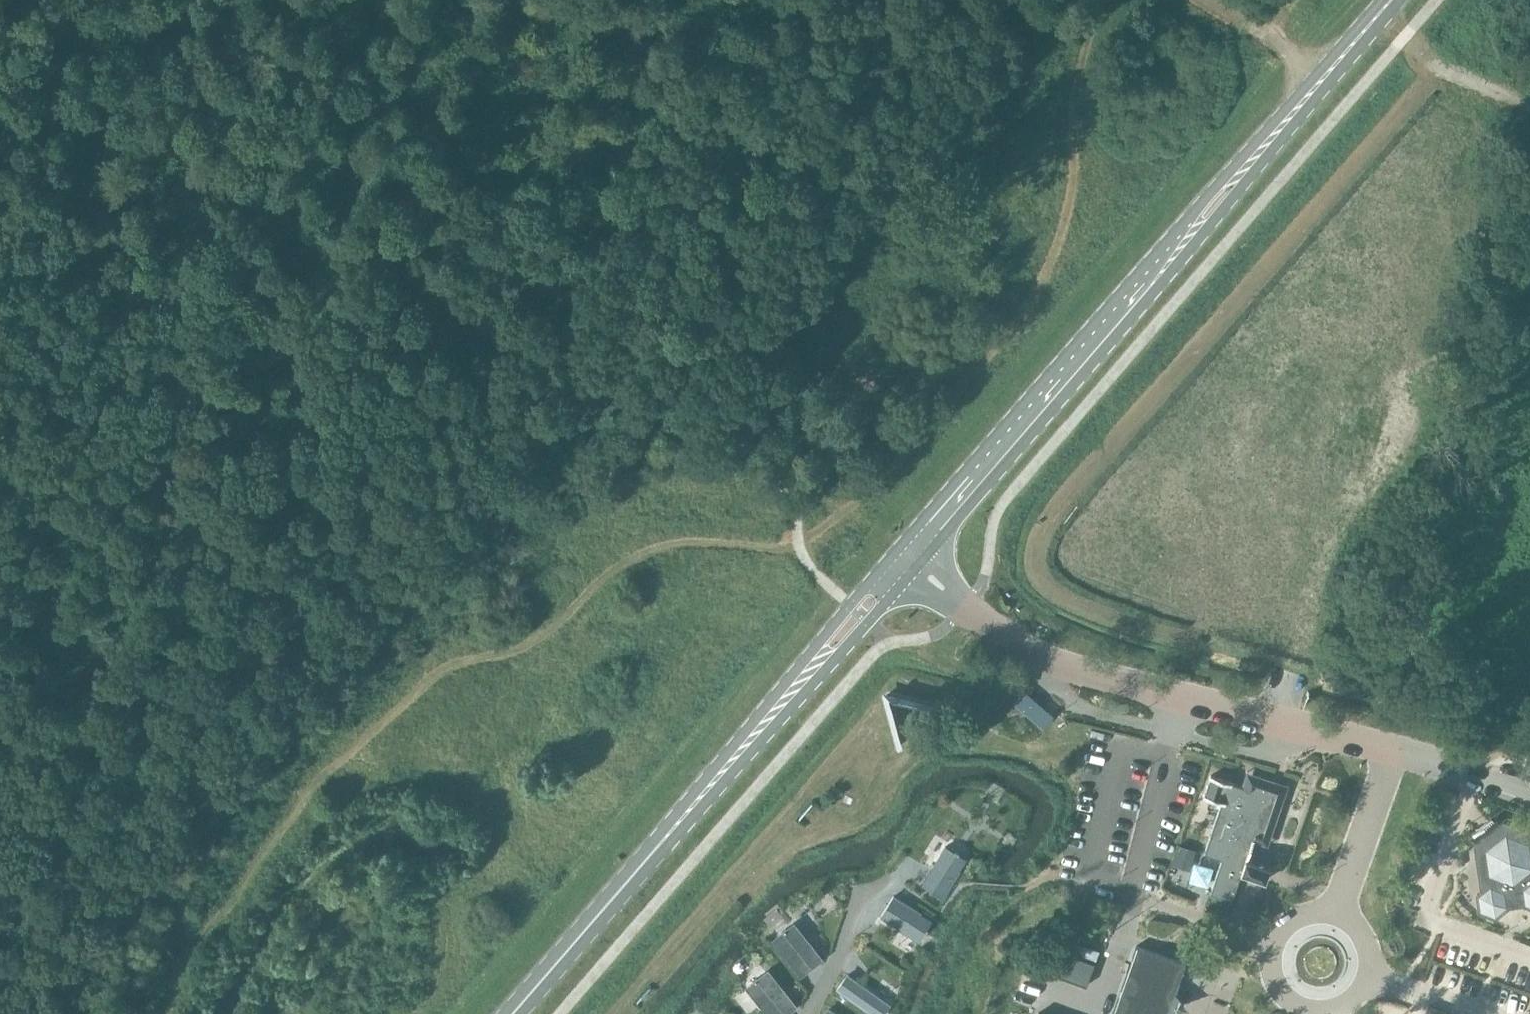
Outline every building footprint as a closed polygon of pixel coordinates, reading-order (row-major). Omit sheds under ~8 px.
[(1262,838),(1275,799),(1270,789),(1252,782),(1249,790),(1211,778),(1205,796),(1222,802),(1204,854),(1222,860),(1210,894),(1232,901),(1254,835),(1262,838)] [(1529,843),(1505,833),(1500,837),(1495,835),(1488,841),(1488,846),(1489,846),(1484,850),(1488,876),(1494,878),(1491,886),(1490,886),(1477,895),(1479,911),(1494,917),(1507,907),(1507,905),(1524,903),(1524,905),(1529,907),(1529,849),(1529,843)] [(944,846),(922,881),(942,894),(965,859),(944,846)] [(1104,904),(1117,906),(1119,893),(1106,891),(1104,904)] [(893,899),(881,916),(918,938),(929,921),(893,899)] [(793,923),(771,940),(801,978),(823,960),(793,923)] [(1041,970),(1086,987),(1094,963),(1049,947),(1041,970)] [(1136,947),(1113,1013),(1167,1013),(1185,964),(1136,947)] [(1529,989),(1529,988),(1529,974),(1508,965),(1503,978),(1529,989)] [(745,988),(766,1013),(788,1013),(797,1007),(768,970),(745,988)] [(836,988),(874,1013),(880,1013),(887,1004),(845,975),(836,988)]
